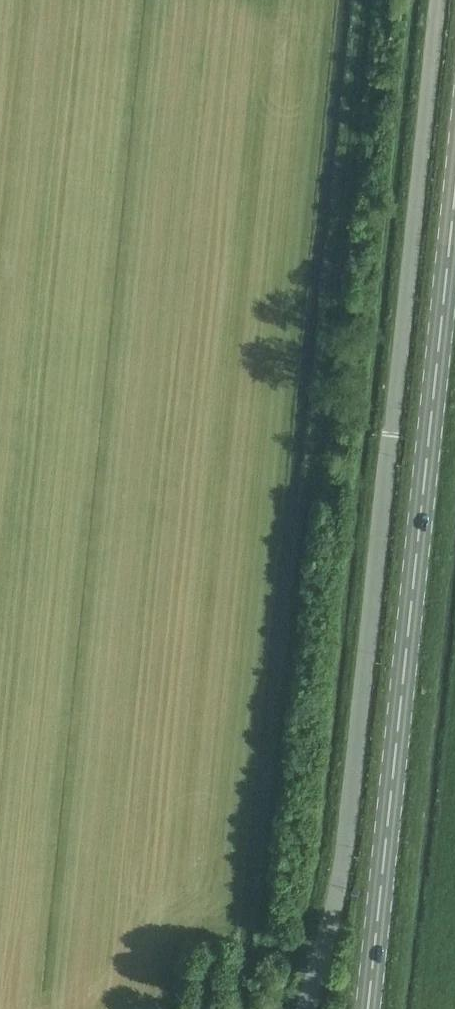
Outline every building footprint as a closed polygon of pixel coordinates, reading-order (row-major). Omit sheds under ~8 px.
[(203,973),(215,974),(216,962),(204,961),(203,973)]
